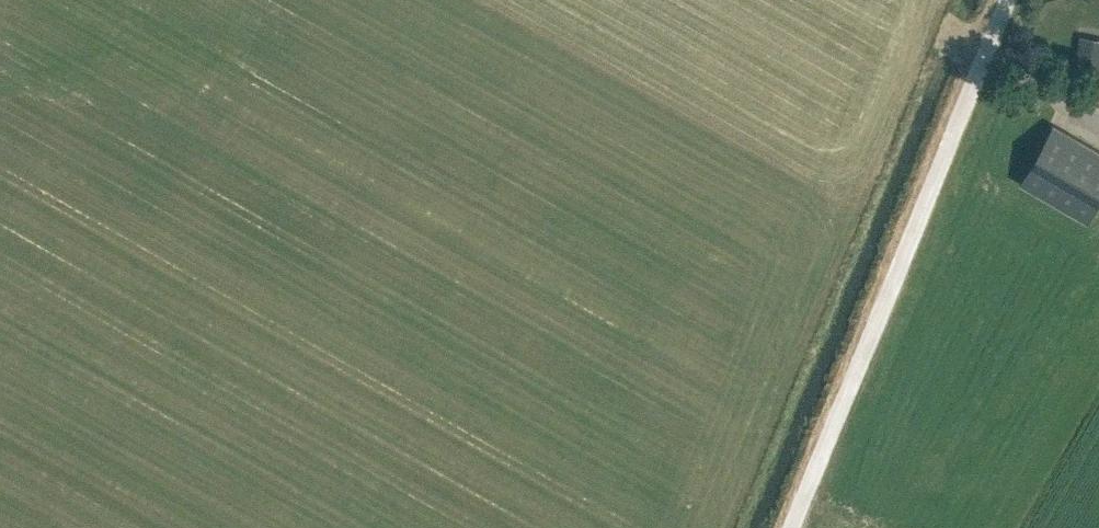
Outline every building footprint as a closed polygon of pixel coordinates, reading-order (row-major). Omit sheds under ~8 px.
[(1077,45),(1073,67),(1098,71),(1098,49),(1077,45)] [(1098,201),(1098,151),(1052,124),(1019,181),(1088,221),(1098,201)]
